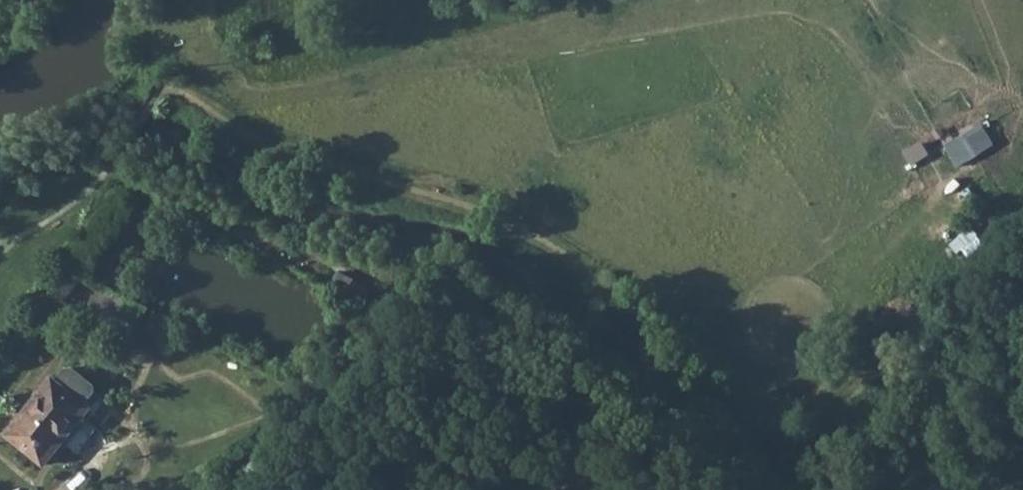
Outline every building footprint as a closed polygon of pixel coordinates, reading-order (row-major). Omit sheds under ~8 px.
[(959,166),(999,145),(986,123),(947,144),(959,166)] [(103,389),(64,359),(52,377),(49,375),(4,432),(41,461),(55,445),(60,449),(91,409),(89,406),(103,389)]
